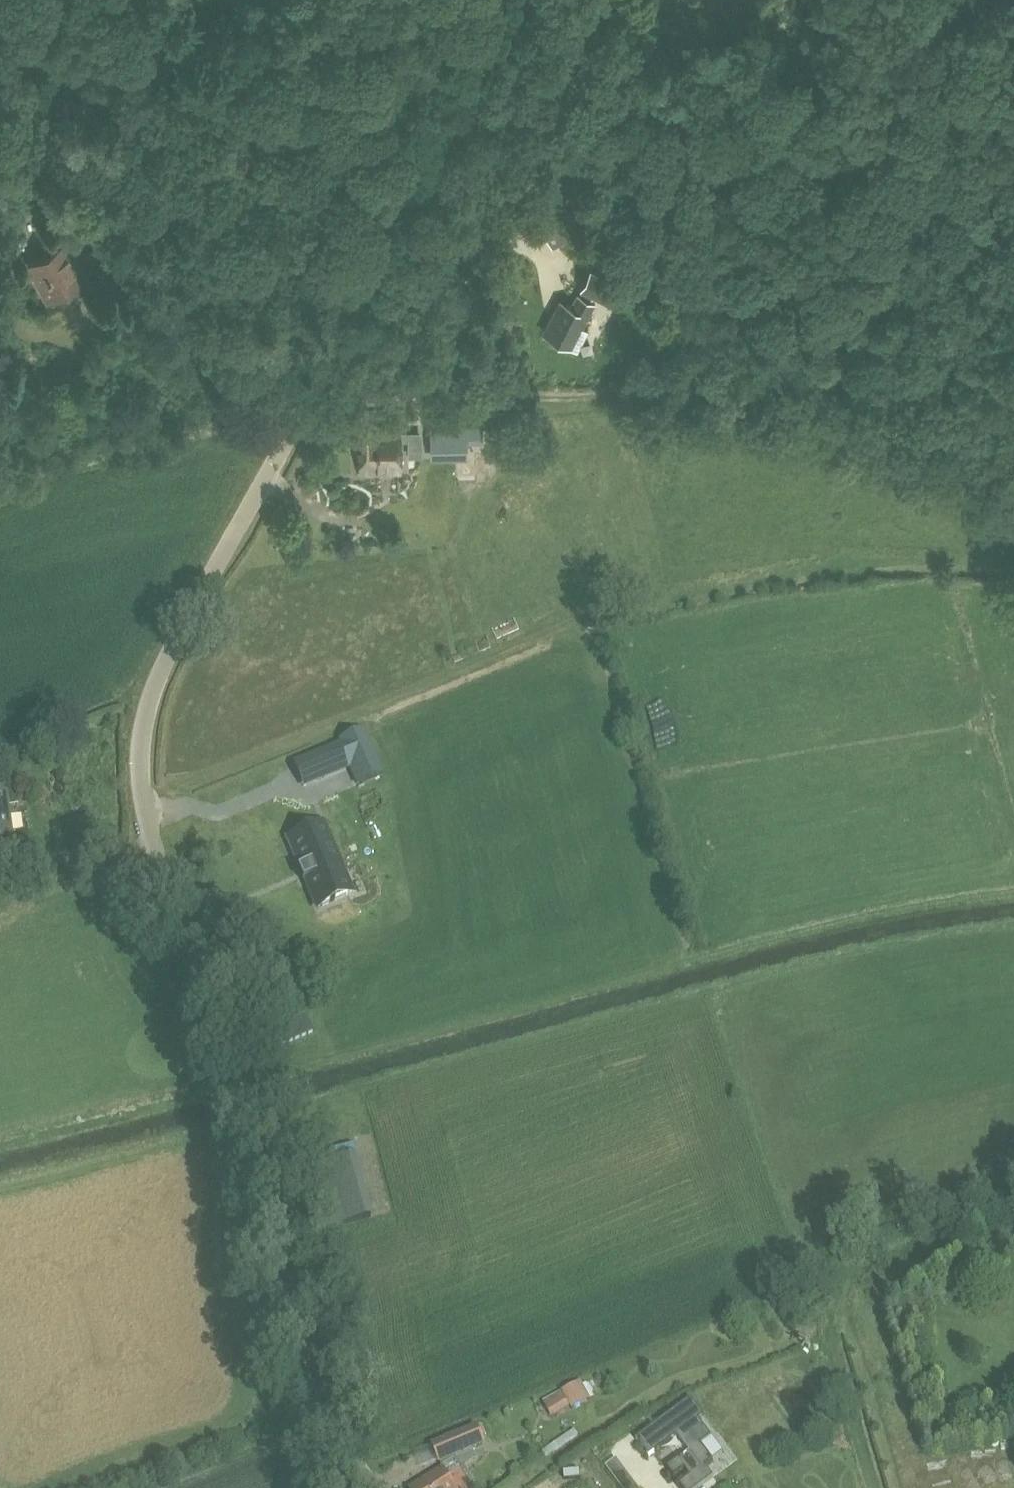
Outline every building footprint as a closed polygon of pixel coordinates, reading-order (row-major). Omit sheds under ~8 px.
[(552,230),(560,244),(578,235),(561,204),(536,218),(545,234),(552,230)] [(26,264),(47,300),(88,277),(68,240),(26,264)] [(594,302),(588,299),(592,289),(611,298),(620,282),(589,268),(577,293),(571,305),(561,300),(544,332),(578,349),(588,331),(581,327),(594,302)] [(359,425),(360,472),(401,471),(401,443),(401,433),(401,428),(379,428),(379,417),(365,417),(365,425),(359,425)] [(429,424),(430,458),(468,458),(467,435),(483,435),(483,423),(429,424)] [(401,433),(401,443),(409,443),(409,453),(423,453),(422,438),(417,433),(401,433)] [(362,730),(354,734),(340,739),(341,743),(334,746),(316,754),(323,772),(344,763),(345,763),(349,761),(350,765),(358,784),(381,775),(362,730)] [(346,763),(331,769),(340,792),(355,786),(346,763)] [(12,836),(6,791),(0,792),(0,838),(12,836)] [(288,837),(301,868),(297,870),(297,871),(302,869),(306,879),(302,881),(302,882),(306,880),(318,909),(347,896),(338,874),(342,872),(321,823),(288,837)] [(328,1226),(372,1213),(354,1150),(310,1163),(328,1226)] [(590,1387),(573,1397),(584,1416),(601,1407),(590,1387)] [(543,1400),(552,1417),(571,1407),(562,1390),(543,1400)] [(677,1436),(688,1452),(667,1468),(675,1479),(676,1478),(675,1476),(684,1469),(690,1476),(677,1486),(678,1487),(680,1485),(682,1487),(699,1487),(714,1477),(706,1466),(713,1461),(701,1444),(711,1436),(699,1419),(704,1416),(691,1398),(636,1439),(649,1456),(677,1436)] [(432,1444),(440,1464),(487,1443),(478,1424),(432,1444)] [(623,1487),(635,1487),(637,1487),(617,1459),(607,1467),(623,1487)] [(458,1461),(415,1487),(474,1487),(458,1461)] [(580,1475),(590,1487),(620,1487),(599,1461),(580,1475)]
